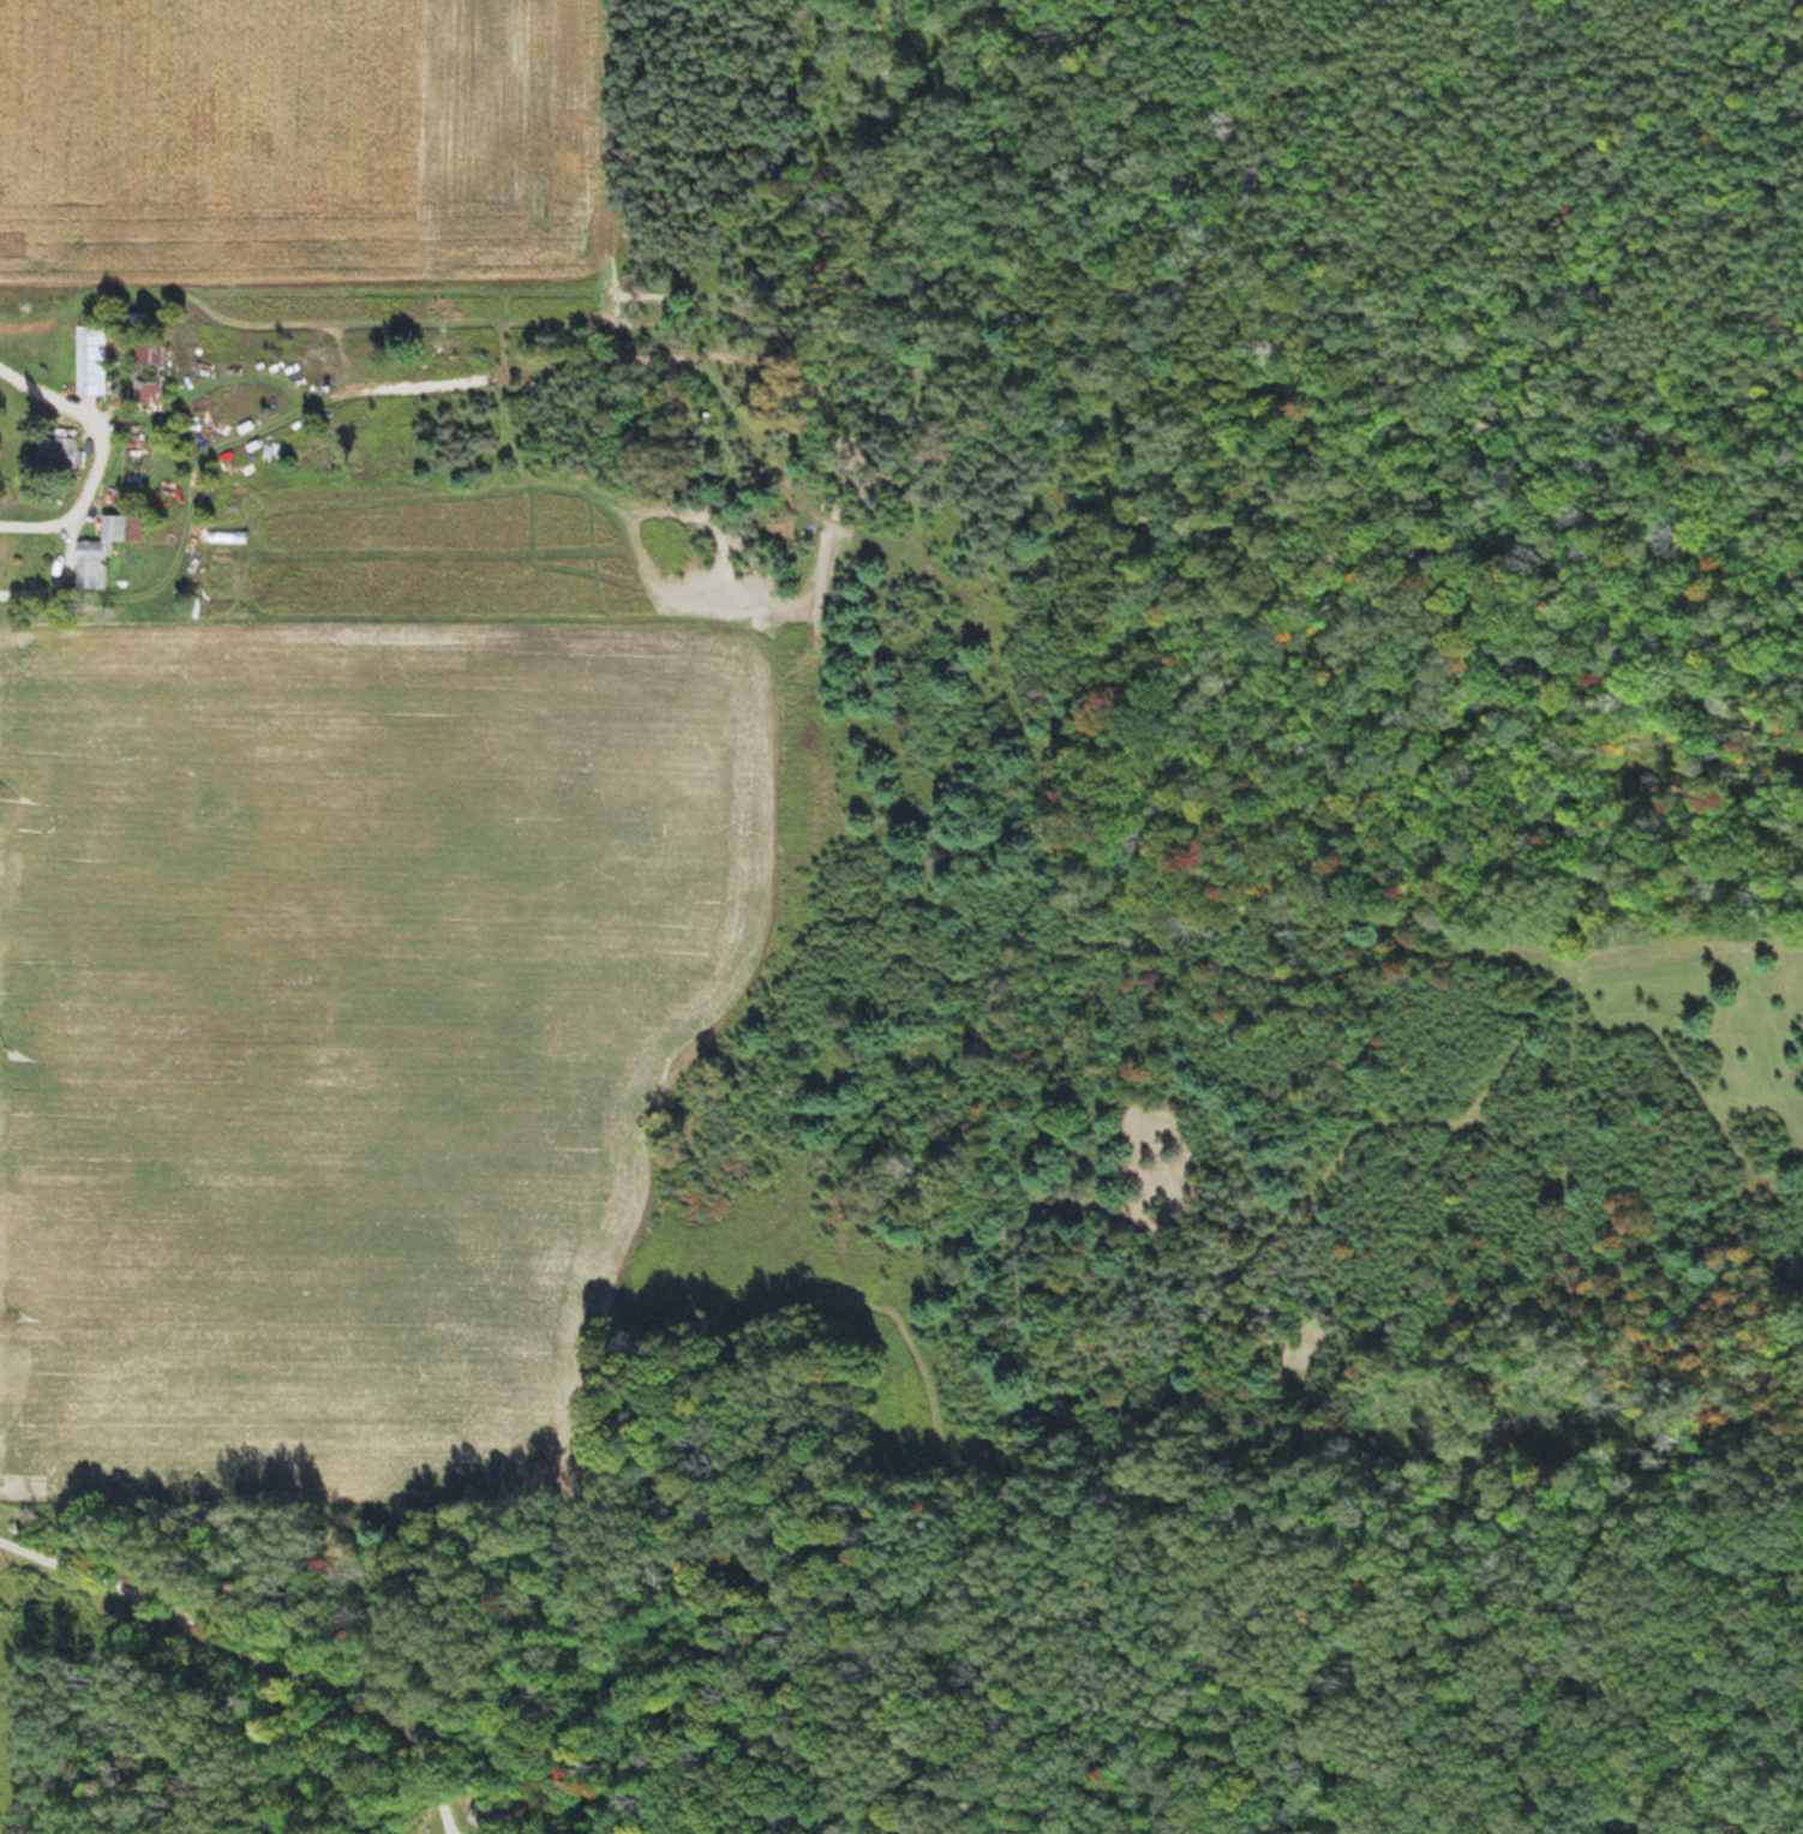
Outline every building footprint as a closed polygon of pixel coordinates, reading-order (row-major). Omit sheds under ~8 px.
[(105,325),(74,325),(74,396),(105,396),(105,325)] [(131,339),(133,408),(160,408),(159,338),(131,339)] [(74,438),(36,438),(36,466),(74,466),(74,438)] [(139,541),(139,517),(100,517),(100,541),(75,541),(75,589),(106,589),(106,541),(139,541)] [(493,1833),(497,1833),(507,1815),(475,1799),(464,1819),(493,1833)]
